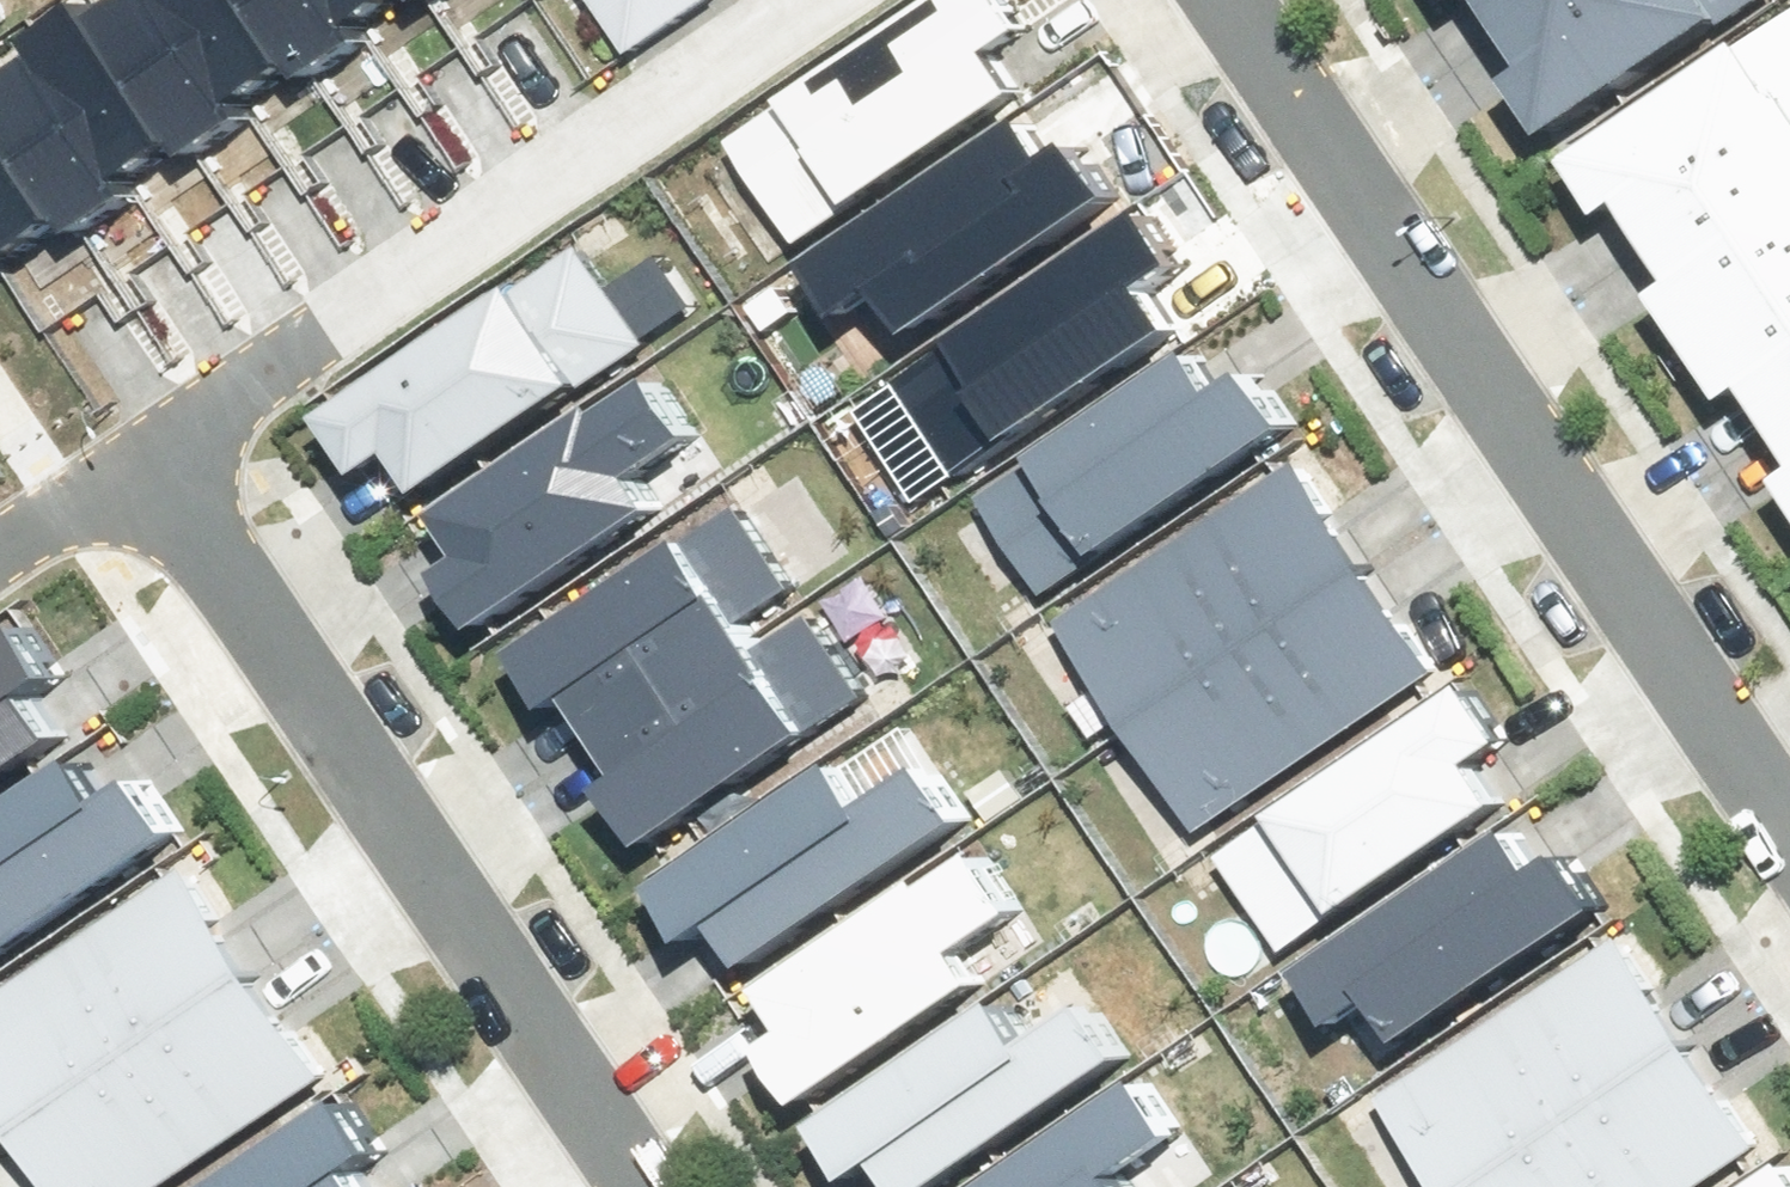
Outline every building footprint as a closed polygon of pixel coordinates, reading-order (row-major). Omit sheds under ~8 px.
[(149,183),(206,143),(108,0),(50,40),(149,183)] [(264,104),(192,0),(108,0),(206,143),(264,104)] [(322,65),(277,0),(192,0),(264,104),(322,65)] [(379,25),(362,0),(277,0),(322,65),(379,25)] [(416,0),(362,0),(379,25),(416,0)] [(680,7),(675,0),(611,0),(635,37),(680,7)] [(713,150),(782,254),(1048,81),(995,0),(943,0),(713,150)] [(1512,17),(1538,0),(1501,0),(1512,17)] [(1512,17),(1540,58),(1527,67),(1563,121),(1745,0),(1538,0),(1512,17)] [(1667,228),(1789,146),(1789,8),(1579,148),(1614,200),(1637,184),(1667,228)] [(149,183),(50,40),(0,74),(0,90),(91,222),(149,183)] [(1074,81),(807,255),(876,359),(1143,185),(1074,81)] [(91,222),(0,90),(0,213),(34,261),(91,222)] [(1706,334),(1789,278),(1789,146),(1667,228),(1692,268),(1671,281),(1706,334)] [(1162,198),(895,371),(964,476),(1230,302),(1162,198)] [(586,253),(335,410),(374,471),(419,442),(436,469),(642,340),(586,253)] [(1784,412),(1789,408),(1789,278),(1706,334),(1740,382),(1756,371),(1784,412)] [(1234,318),(968,492),(1037,596),(1303,423),(1234,318)] [(668,362),(455,501),(487,550),(442,579),(475,629),(677,497),(652,459),(708,422),(668,362)] [(1304,461),(1060,623),(1131,729),(1375,566),(1304,461)] [(750,487),(527,637),(572,704),(593,690),(614,721),(816,586),(750,487)] [(1375,566),(1131,729),(1202,834),(1446,671),(1375,566)] [(816,586),(614,721),(642,764),(619,780),(658,838),(884,687),(816,586)] [(0,644),(0,766),(69,719),(48,689),(83,665),(47,612),(0,644)] [(1493,655),(1237,846),(1313,946),(1502,805),(1481,778),(1548,728),(1493,655)] [(671,879),(706,929),(735,909),(762,948),(972,802),(934,749),(879,787),(855,752),(671,879)] [(0,821),(0,957),(192,827),(154,771),(123,792),(98,755),(0,821)] [(804,1021),(775,1041),(810,1091),(993,964),(968,928),(1023,890),(986,837),(776,983),(804,1021)] [(1530,846),(1339,970),(1373,1022),(1419,992),(1439,1022),(1625,902),(1589,846),(1548,873),(1530,846)] [(0,991),(0,1083),(28,1125),(272,962),(201,857),(0,991)] [(1393,1094),(1456,1186),(1482,1186),(1708,1036),(1637,931),(1393,1094)] [(28,1125),(70,1186),(163,1186),(342,1067),(272,962),(28,1125)] [(865,1169),(893,1149),(920,1186),(922,1186),(1130,1043),(1093,989),(1038,1027),(1013,992),(830,1119),(865,1169)] [(1482,1186),(1710,1186),(1778,1142),(1708,1036),(1482,1186)] [(1138,1163),(1193,1125),(1156,1072),(990,1186),(1155,1186),(1138,1163)] [(380,1182),(417,1157),(362,1078),(205,1186),(384,1186),(380,1182)] [(1751,1186),(1789,1186),(1789,1158),(1751,1186)]
